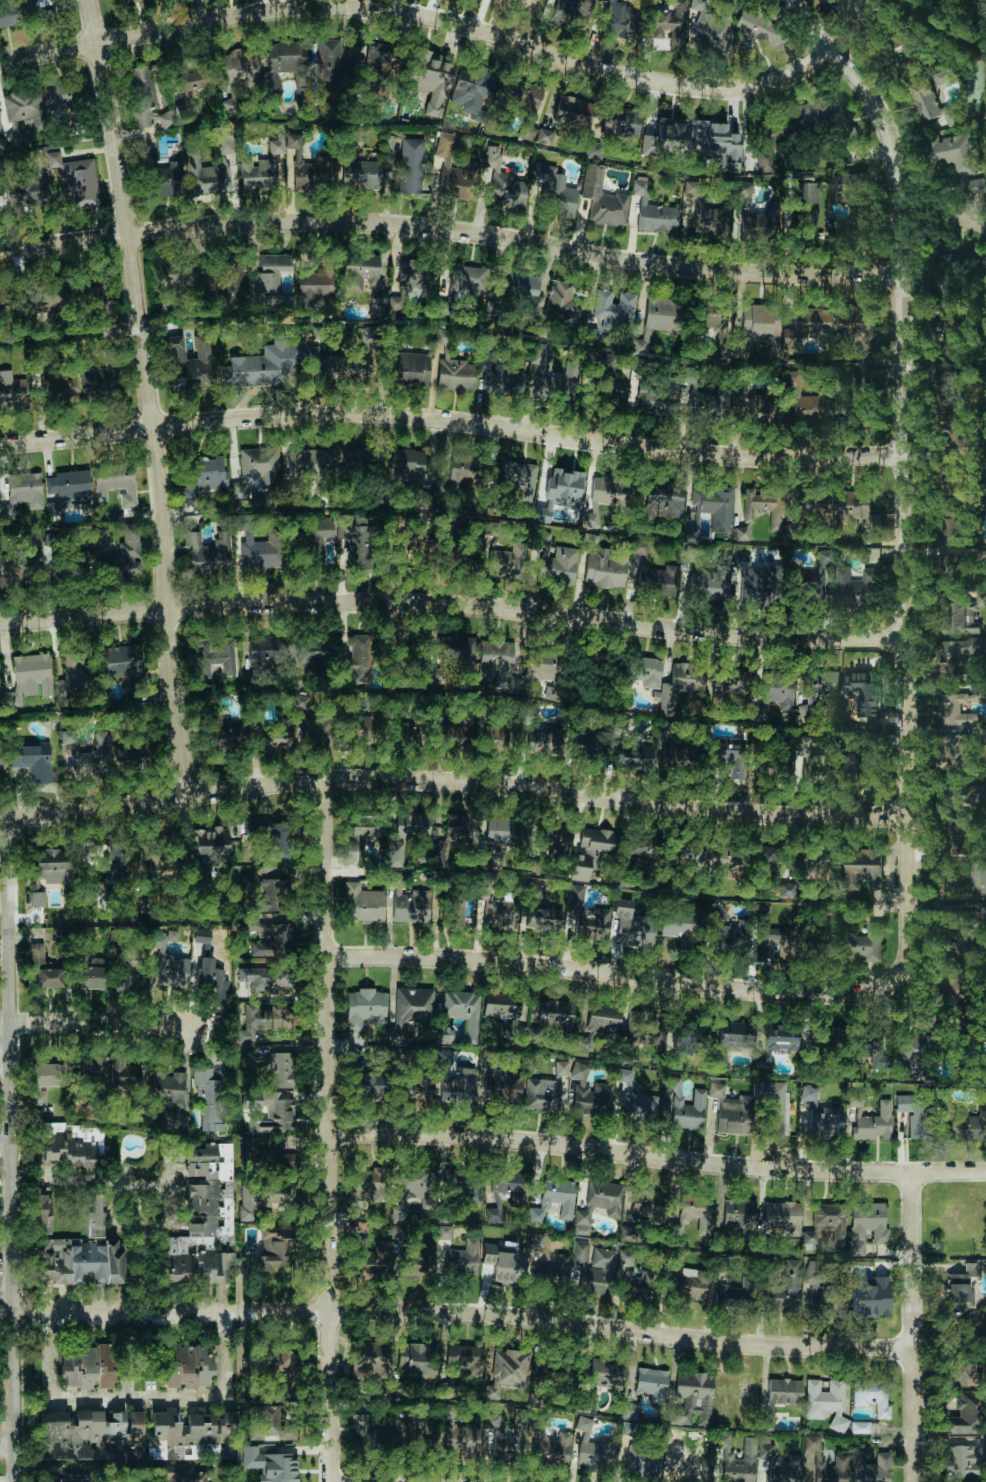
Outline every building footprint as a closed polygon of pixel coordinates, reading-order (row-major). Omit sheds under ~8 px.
[(669,10),(653,10),(653,37),(669,38),(669,50),(684,50),(684,0),(669,0),(669,10)] [(706,0),(691,0),(689,8),(704,11),(706,0)] [(735,43),(751,48),(754,37),(781,46),(789,24),(741,9),(733,31),(738,32),(735,43)] [(897,72),(924,71),(923,33),(896,34),(897,72)] [(340,62),(340,40),(318,40),(318,105),(328,105),(328,85),(350,85),(350,62),(340,62)] [(268,42),(268,68),(295,68),(295,89),(307,88),(307,42),(268,42)] [(222,85),(241,82),(242,89),(260,87),(256,52),(218,57),(222,85)] [(442,118),(453,62),(416,55),(408,95),(421,97),(419,106),(425,107),(423,114),(442,118)] [(187,70),(186,61),(173,62),(180,111),(190,110),(187,90),(214,86),(212,67),(187,70)] [(136,130),(174,124),(172,109),(159,112),(151,64),(127,68),(136,130)] [(449,100),(456,103),(453,112),(483,122),(487,111),(481,109),(493,72),(474,66),(471,75),(458,71),(449,100)] [(956,80),(953,68),(934,72),(937,85),(956,80)] [(263,83),(268,96),(282,91),(277,78),(263,83)] [(80,105),(78,80),(42,83),(45,109),(80,105)] [(913,93),(929,133),(959,121),(953,106),(941,111),(931,85),(913,93)] [(0,95),(0,110),(5,146),(21,143),(18,119),(32,117),(33,130),(45,129),(40,89),(0,95)] [(794,107),(804,133),(844,117),(834,91),(794,107)] [(592,101),(558,94),(553,122),(587,128),(592,101)] [(638,137),(639,110),(603,108),(602,136),(638,137)] [(686,155),(687,119),(658,118),(657,135),(641,134),(640,153),(686,155)] [(692,153),(713,154),(713,170),(738,170),(739,133),(725,133),(725,122),(693,121),(692,153)] [(773,171),(772,147),(781,146),(781,133),(793,133),(793,122),(757,123),(757,171),(773,171)] [(217,153),(234,150),(229,124),(212,127),(217,153)] [(552,128),(525,127),(524,141),(551,142),(552,128)] [(458,134),(438,131),(435,156),(443,157),(438,190),(456,192),(455,196),(464,198),(466,188),(476,190),(479,163),(467,161),(466,169),(448,166),(451,150),(455,150),(458,134)] [(241,188),(276,186),(275,153),(284,153),(283,133),(275,133),(276,139),(268,139),(269,159),(253,160),(253,158),(240,158),(241,188)] [(293,188),(331,188),(330,156),(318,156),(318,163),(301,163),(301,133),(285,133),(285,148),(293,148),(293,188)] [(985,193),(984,178),(968,180),(967,173),(977,172),(972,134),(931,140),(935,165),(953,162),(956,182),(962,181),(963,196),(985,193)] [(422,193),(422,138),(400,138),(399,193),(422,193)] [(522,207),(527,179),(505,176),(509,150),(485,146),(482,166),(492,167),(486,201),(522,207)] [(192,194),(230,190),(227,156),(220,156),(221,164),(199,166),(198,148),(188,149),(192,194)] [(99,207),(93,158),(61,161),(59,150),(45,152),(47,168),(62,166),(67,210),(99,207)] [(182,160),(168,160),(168,167),(154,167),(153,196),(181,196),(182,160)] [(380,161),(343,160),(343,188),(380,189),(380,161)] [(624,225),(628,195),(600,191),(604,164),(585,162),(581,197),(590,199),(588,220),(624,225)] [(577,188),(563,186),(564,174),(554,173),(555,166),(533,163),(531,178),(544,180),(540,212),(573,217),(577,188)] [(47,175),(21,174),(20,204),(46,205),(47,175)] [(816,235),(816,174),(798,174),(798,235),(816,235)] [(833,174),(833,195),(849,195),(849,221),(839,221),(839,235),(867,235),(867,195),(868,195),(867,174),(833,174)] [(637,229),(676,232),(677,207),(646,204),(648,176),(633,176),(632,194),(639,194),(637,229)] [(735,181),(732,210),(736,210),(735,226),(782,230),(783,212),(750,210),(752,182),(735,181)] [(727,235),(728,209),(696,207),(695,233),(727,235)] [(959,254),(936,253),(935,279),(959,280),(959,254)] [(259,254),(259,272),(255,272),(255,292),(263,292),(263,309),(292,309),(291,294),(278,294),(278,270),(291,270),(291,254),(259,254)] [(379,255),(344,254),(343,290),(370,291),(370,317),(386,318),(386,290),(378,290),(379,255)] [(428,260),(399,258),(397,288),(426,290),(428,260)] [(196,284),(195,259),(160,260),(161,294),(175,293),(175,285),(196,284)] [(479,300),(485,269),(453,262),(446,293),(479,300)] [(297,268),(297,310),(318,311),(318,295),(331,296),(332,269),(297,268)] [(539,274),(505,271),(503,293),(526,295),(525,310),(535,311),(539,274)] [(62,278),(36,279),(37,308),(63,307),(62,278)] [(570,283),(551,281),(547,318),(581,322),(584,304),(568,302),(570,283)] [(635,293),(615,291),(597,289),(593,317),(602,318),(601,326),(610,327),(611,319),(632,322),(635,293)] [(676,332),(680,300),(647,295),(643,327),(676,332)] [(698,329),(727,327),(726,307),(697,308),(698,329)] [(872,310),(832,309),(832,308),(794,307),(793,328),(782,328),(782,346),(798,346),(798,337),(831,338),(831,333),(852,334),(852,341),(861,342),(861,351),(878,351),(878,337),(871,336),(872,310)] [(778,308),(743,308),(743,341),(778,341),(778,308)] [(943,341),(955,340),(954,328),(948,329),(948,316),(933,317),(933,334),(942,333),(943,341)] [(598,326),(584,328),(585,341),(600,339),(598,326)] [(448,328),(435,328),(435,343),(448,343),(448,328)] [(166,336),(171,389),(213,385),(208,335),(194,337),(196,358),(185,359),(182,335),(166,336)] [(648,337),(634,336),(633,353),(648,354),(648,337)] [(319,361),(318,346),(305,346),(305,342),(262,344),(263,354),(230,356),(230,365),(218,366),(219,387),(281,384),(280,372),(294,372),(294,362),(319,361)] [(531,360),(545,361),(547,344),(533,342),(531,360)] [(116,397),(116,349),(104,349),(104,367),(80,367),(80,397),(116,397)] [(427,385),(429,353),(410,352),(409,363),(399,363),(399,357),(389,356),(387,383),(427,385)] [(31,359),(31,385),(38,385),(38,397),(74,397),(74,376),(44,376),(44,359),(31,359)] [(436,389),(473,390),(475,360),(438,359),(436,389)] [(523,367),(482,364),(481,391),(521,394),(523,367)] [(575,366),(564,366),(564,376),(538,376),(538,397),(575,397),(575,366)] [(615,407),(614,369),(600,370),(601,407),(615,407)] [(11,379),(11,370),(0,370),(0,404),(26,403),(25,378),(11,379)] [(675,419),(679,378),(660,376),(658,390),(635,388),(633,407),(640,408),(639,415),(675,419)] [(727,421),(729,388),(716,388),(715,394),(690,392),(689,407),(699,408),(698,419),(727,421)] [(829,391),(796,390),(795,420),(828,422),(829,391)] [(861,418),(860,400),(852,400),(852,391),(836,391),(836,418),(861,418)] [(779,424),(779,406),(770,405),(770,394),(742,393),(741,422),(779,424)] [(239,448),(241,481),(231,482),(232,498),(248,497),(247,477),(260,476),(261,486),(279,485),(278,446),(239,448)] [(451,453),(449,484),(440,483),(439,494),(450,495),(451,481),(462,482),(464,468),(474,469),(475,455),(451,453)] [(227,487),(226,473),(222,473),(221,456),(194,458),(194,470),(181,470),(183,502),(198,501),(197,489),(227,487)] [(533,500),(536,464),(504,461),(502,485),(521,487),(520,499),(533,500)] [(133,468),(115,469),(115,465),(107,466),(107,468),(93,469),(95,501),(106,500),(106,490),(119,490),(120,508),(135,507),(133,468)] [(551,503),(577,507),(582,472),(550,467),(545,507),(534,506),(532,520),(548,522),(551,503)] [(90,499),(88,470),(54,472),(54,476),(45,477),(46,493),(56,492),(57,501),(46,501),(47,515),(63,514),(62,500),(90,499)] [(40,473),(0,475),(0,492),(7,492),(8,503),(0,504),(0,520),(15,519),(14,502),(27,501),(28,509),(42,508),(40,473)] [(591,505),(629,507),(631,479),(593,476),(591,505)] [(682,517),(683,484),(645,483),(644,516),(682,517)] [(733,489),(691,487),(690,511),(710,512),(710,531),(731,532),(733,489)] [(880,529),(880,515),(871,515),(870,492),(839,492),(840,522),(865,522),(865,529),(880,529)] [(817,524),(830,524),(829,494),(803,495),(804,517),(817,516),(817,524)] [(962,513),(948,513),(948,536),(962,535),(962,513)] [(337,538),(349,538),(350,569),(371,569),(370,524),(368,524),(368,514),(337,515),(337,538)] [(311,520),(309,564),(323,564),(324,539),(333,540),(334,521),(311,520)] [(120,524),(121,558),(139,558),(138,523),(120,524)] [(735,540),(749,540),(749,525),(734,526),(735,540)] [(92,529),(93,561),(107,561),(106,529),(92,529)] [(229,530),(214,531),(215,545),(200,545),(199,530),(184,531),(184,546),(189,546),(190,574),(230,573),(229,530)] [(240,566),(282,566),(283,539),(253,538),(253,532),(244,532),(243,541),(240,541),(240,566)] [(59,545),(59,534),(44,533),(44,543),(59,545)] [(628,549),(617,548),(616,558),(609,557),(610,548),(596,547),(597,534),(585,533),(583,548),(588,548),(584,583),(623,588),(628,549)] [(19,583),(19,576),(34,576),(33,547),(38,547),(38,534),(24,534),(24,552),(0,553),(0,583),(19,583)] [(395,538),(396,554),(425,553),(425,537),(395,538)] [(573,583),(577,548),(557,545),(556,557),(548,556),(550,539),(542,538),(537,578),(573,583)] [(524,542),(512,541),(511,550),(487,549),(486,576),(522,578),(524,542)] [(676,566),(645,563),(647,549),(637,548),(637,554),(640,554),(638,582),(656,583),(655,595),(674,596),(676,566)] [(817,561),(832,560),(831,549),(817,550),(817,561)] [(75,572),(89,571),(87,550),(73,551),(75,572)] [(740,603),(776,605),(779,567),(749,566),(750,553),(733,552),(733,567),(742,568),(740,603)] [(837,607),(870,606),(869,585),(879,584),(878,568),(862,568),(862,580),(850,580),(849,567),(836,567),(837,607)] [(795,598),(824,596),(823,570),(794,572),(795,598)] [(980,622),(973,622),(973,608),(985,608),(985,593),(970,593),(970,602),(945,602),(945,633),(980,633),(980,622)] [(370,634),(352,633),(351,681),(369,682),(370,634)] [(248,635),(248,666),(258,666),(258,660),(284,660),(284,635),(248,635)] [(475,637),(436,636),(435,667),(431,667),(431,684),(452,685),(453,674),(473,675),(475,637)] [(941,675),(968,673),(967,655),(985,654),(985,638),(940,640),(941,675)] [(327,663),(328,654),(334,655),(335,640),(302,639),(301,662),(327,663)] [(478,679),(490,679),(491,668),(497,668),(496,690),(519,691),(520,676),(511,676),(513,641),(480,640),(478,679)] [(139,675),(138,646),(103,647),(104,677),(139,675)] [(64,679),(53,679),(54,702),(65,701),(65,696),(88,696),(87,652),(63,653),(64,679)] [(559,653),(526,652),(526,679),(559,679),(559,653)] [(653,679),(654,657),(634,657),(633,678),(653,679)] [(704,666),(669,664),(668,693),(661,692),(660,715),(675,716),(676,690),(703,692),(704,666)] [(714,692),(742,693),(743,671),(715,670),(714,692)] [(839,695),(839,670),(804,671),(805,704),(799,704),(799,718),(812,717),(812,695),(839,695)] [(792,710),(793,677),(760,676),(759,702),(752,702),(751,723),(766,723),(767,700),(780,701),(780,709),(792,710)] [(978,713),(960,713),(960,694),(940,694),(940,725),(978,725),(978,713)] [(296,697),(298,741),(325,740),(323,717),(309,718),(308,697),(296,697)] [(373,717),(354,715),(351,738),(370,741),(373,717)] [(439,746),(471,747),(472,716),(460,716),(460,725),(449,725),(449,716),(440,716),(439,746)] [(393,734),(412,733),(412,717),(392,718),(393,734)] [(258,750),(290,749),(289,721),(276,721),(277,730),(257,731),(258,750)] [(511,739),(506,722),(480,730),(486,747),(511,739)] [(243,747),(242,724),(210,726),(211,748),(243,747)] [(527,751),(557,751),(558,725),(528,724),(527,751)] [(90,751),(77,752),(75,729),(61,730),(65,777),(92,775),(90,751)] [(102,759),(107,759),(106,731),(94,731),(95,753),(102,753),(102,759)] [(604,732),(574,731),(573,755),(603,756),(604,732)] [(975,770),(975,752),(967,752),(967,735),(946,734),(945,769),(975,770)] [(744,738),(707,737),(706,760),(731,761),(730,779),(743,780),(743,763),(744,738)] [(49,743),(10,744),(11,767),(28,766),(29,783),(55,782),(55,771),(50,771),(49,743)] [(662,743),(661,767),(690,768),(691,744),(662,743)] [(614,767),(652,768),(652,746),(614,745),(614,767)] [(851,774),(866,773),(866,753),(851,753),(851,774)] [(971,785),(971,805),(985,806),(985,786),(971,785)] [(427,835),(428,813),(395,812),(394,834),(427,835)] [(431,863),(446,863),(447,840),(475,841),(476,814),(445,813),(444,840),(432,840),(431,863)] [(519,846),(520,817),(486,815),(485,844),(519,846)] [(244,834),(268,834),(269,857),(293,856),(292,820),(243,821),(244,834)] [(383,823),(350,822),(349,850),(361,851),(362,839),(383,840),(383,823)] [(570,849),(569,824),(536,825),(537,850),(570,849)] [(227,827),(194,826),(193,867),(206,868),(207,861),(227,862),(227,827)] [(570,879),(589,881),(591,851),(617,853),(619,830),(580,827),(578,854),(572,854),(570,879)] [(953,827),(954,850),(969,849),(968,827),(953,827)] [(629,856),(658,855),(657,834),(628,835),(629,856)] [(387,838),(386,866),(402,867),(403,839),(387,838)] [(747,864),(744,847),(718,851),(721,869),(747,864)] [(69,883),(68,848),(33,849),(34,884),(69,883)] [(704,864),(703,850),(678,851),(678,866),(704,864)] [(883,852),(845,851),(844,891),(860,891),(861,880),(867,880),(867,889),(882,890),(883,852)] [(149,878),(176,879),(177,857),(149,856),(149,878)] [(538,873),(539,859),(524,858),(524,873),(538,873)] [(969,861),(968,891),(985,892),(985,862),(969,861)] [(428,922),(429,889),(412,889),(412,894),(402,894),(402,871),(388,870),(387,885),(393,886),(392,921),(428,922)] [(262,879),(263,910),(288,910),(287,878),(262,879)] [(383,890),(359,889),(359,881),(345,881),(344,921),(382,922),(383,890)] [(584,885),(569,883),(565,935),(607,939),(609,909),(582,907),(584,885)] [(29,891),(30,906),(45,905),(44,891),(29,891)] [(445,927),(473,926),(471,897),(444,898),(445,927)] [(632,900),(615,898),(613,916),(617,917),(615,944),(652,947),(654,917),(630,915),(632,900)] [(517,899),(483,899),(483,929),(517,929),(517,899)] [(524,927),(559,933),(563,911),(528,905),(524,927)] [(680,937),(680,950),(694,950),(694,910),(660,910),(660,936),(680,937)] [(251,942),(251,955),(292,955),(292,922),(251,923),(251,932),(268,932),(268,942),(251,942)] [(708,951),(747,950),(746,922),(707,923),(708,951)] [(881,963),(882,922),(869,922),(868,936),(852,936),(851,962),(881,963)] [(955,926),(954,957),(974,957),(975,926),(955,926)] [(796,928),(754,927),(753,956),(766,956),(766,961),(795,961),(796,928)] [(835,958),(834,930),(828,930),(828,941),(804,942),(805,959),(835,958)] [(208,943),(194,942),(194,957),(208,958),(208,943)] [(188,956),(156,953),(153,983),(185,986),(188,956)] [(114,991),(134,992),(135,963),(115,962),(114,991)] [(103,989),(104,966),(74,966),(74,988),(103,989)] [(228,984),(223,983),(224,969),(199,967),(197,985),(209,986),(208,996),(227,998),(228,984)] [(238,981),(251,981),(251,990),(266,990),(266,986),(291,986),(291,967),(238,968),(238,981)] [(433,988),(394,987),(394,1040),(404,1040),(405,1023),(433,1024),(433,988)] [(385,1023),(385,989),(357,989),(357,991),(345,992),(345,1031),(370,1030),(370,1024),(385,1023)] [(477,1043),(479,992),(443,990),(442,1017),(466,1018),(465,1043),(477,1043)] [(519,1017),(520,994),(484,993),(483,1016),(519,1017)] [(572,1000),(529,1001),(530,1026),(555,1025),(555,1034),(573,1034),(572,1000)] [(254,1043),(254,1027),(291,1028),(291,1003),(270,1003),(270,1008),(258,1008),(258,1003),(244,1003),(243,1029),(236,1029),(236,1043),(254,1043)] [(619,1030),(620,1007),(588,1006),(587,1028),(619,1030)] [(635,1045),(663,1046),(664,1013),(636,1012),(635,1045)] [(751,1022),(718,1021),(717,1070),(726,1070),(726,1045),(751,1045),(751,1022)] [(673,1049),(705,1050),(706,1025),(674,1024),(673,1049)] [(764,1053),(754,1053),(754,1068),(770,1068),(770,1051),(798,1051),(798,1024),(764,1024),(764,1053)] [(872,1069),(892,1065),(889,1053),(885,1054),(880,1031),(851,1037),(855,1057),(869,1055),(872,1069)] [(256,1063),(254,1050),(233,1052),(234,1065),(256,1063)] [(293,1052),(270,1052),(269,1087),(293,1087),(293,1052)] [(555,1075),(568,1074),(568,1060),(555,1061),(555,1075)] [(612,1084),(593,1081),(593,1087),(586,1086),(588,1063),(572,1061),(570,1077),(577,1078),(572,1112),(608,1117),(612,1084)] [(59,1086),(58,1062),(31,1063),(32,1104),(43,1104),(43,1086),(59,1086)] [(222,1079),(212,1079),(212,1068),(192,1067),(192,1085),(195,1085),(195,1095),(201,1095),(201,1130),(222,1130),(222,1079)] [(484,1100),(519,1102),(521,1074),(494,1073),(494,1068),(486,1068),(484,1100)] [(657,1096),(629,1092),(633,1070),(618,1068),(616,1080),(626,1082),(621,1115),(653,1120),(657,1096)] [(173,1106),(184,1106),(185,1072),(155,1072),(154,1101),(173,1101),(173,1106)] [(440,1102),(474,1103),(475,1075),(441,1074),(440,1102)] [(429,1102),(430,1076),(405,1075),(405,1080),(396,1079),(395,1100),(429,1102)] [(701,1129),(705,1088),(693,1087),(692,1097),(679,1096),(681,1077),(670,1076),(665,1125),(701,1129)] [(561,1079),(525,1078),(524,1108),(560,1109),(561,1079)] [(787,1082),(755,1081),(755,1094),(766,1094),(765,1134),(786,1135),(787,1082)] [(752,1095),(738,1094),(738,1099),(724,1098),(725,1083),(708,1082),(707,1097),(717,1097),(715,1132),(749,1134),(752,1095)] [(842,1107),(816,1106),(817,1086),(801,1086),(800,1101),(810,1101),(808,1133),(835,1134),(835,1122),(842,1123),(842,1107)] [(985,1115),(985,1087),(979,1087),(979,1115),(962,1115),(962,1106),(948,1106),(949,1139),(985,1139),(985,1115)] [(292,1133),(292,1092),(265,1091),(264,1120),(249,1120),(249,1132),(292,1133)] [(247,1106),(260,1107),(261,1093),(248,1092),(247,1106)] [(895,1097),(896,1111),(908,1111),(909,1138),(933,1138),(931,1096),(895,1097)] [(891,1099),(879,1099),(879,1117),(851,1117),(851,1139),(877,1139),(891,1139),(891,1099)] [(103,1124),(43,1124),(43,1160),(66,1160),(66,1166),(95,1166),(95,1161),(103,1161),(103,1124)] [(241,1136),(240,1168),(263,1168),(264,1137),(241,1136)] [(231,1143),(204,1143),(204,1149),(185,1149),(186,1177),(206,1177),(206,1184),(187,1184),(188,1236),(164,1237),(165,1283),(198,1283),(227,1283),(227,1265),(234,1265),(234,1251),(233,1251),(231,1143)] [(383,1167),(350,1166),(349,1204),(382,1205),(383,1167)] [(433,1169),(394,1167),(391,1218),(405,1219),(406,1197),(431,1198),(433,1169)] [(525,1206),(526,1172),(492,1171),(491,1205),(486,1205),(485,1219),(499,1219),(499,1192),(510,1192),(510,1205),(525,1206)] [(445,1201),(479,1199),(478,1172),(444,1174),(445,1201)] [(575,1180),(540,1178),(538,1202),(530,1201),(529,1221),(545,1222),(546,1202),(560,1203),(559,1218),(572,1219),(575,1180)] [(620,1218),(624,1184),(588,1180),(585,1209),(575,1208),(572,1233),(589,1235),(592,1207),(606,1208),(606,1216),(620,1218)] [(239,1220),(255,1220),(255,1205),(293,1205),(293,1183),(239,1183),(239,1220)] [(666,1191),(633,1190),(631,1221),(664,1223),(666,1191)] [(50,1232),(49,1192),(36,1192),(36,1232),(50,1232)] [(711,1196),(679,1194),(677,1220),(697,1221),(696,1234),(709,1235),(711,1196)] [(87,1195),(86,1236),(104,1236),(104,1211),(101,1211),(102,1195),(87,1195)] [(755,1200),(724,1198),(722,1232),(754,1234),(755,1200)] [(883,1202),(850,1202),(850,1254),(865,1254),(864,1230),(872,1230),(872,1243),(888,1243),(888,1228),(884,1228),(883,1202)] [(844,1203),(812,1203),(812,1230),(802,1230),(802,1243),(817,1243),(817,1229),(832,1229),(832,1248),(844,1248),(844,1203)] [(389,1237),(405,1238),(405,1224),(390,1223),(389,1237)] [(436,1225),(437,1239),(452,1239),(452,1225),(436,1225)] [(261,1226),(260,1266),(287,1267),(287,1251),(291,1251),(292,1227),(261,1226)] [(529,1247),(547,1247),(547,1233),(530,1233),(529,1247)] [(477,1237),(464,1236),(464,1249),(445,1249),(445,1274),(477,1275),(477,1237)] [(123,1283),(123,1248),(116,1248),(116,1238),(92,1238),(92,1239),(52,1239),(51,1283),(82,1284),(82,1273),(91,1273),(91,1283),(123,1283)] [(615,1249),(590,1247),(590,1242),(573,1240),(570,1267),(580,1268),(578,1292),(611,1295),(615,1249)] [(433,1243),(408,1244),(409,1275),(435,1273),(433,1243)] [(375,1262),(376,1251),(354,1250),(354,1275),(384,1276),(384,1262),(375,1262)] [(799,1309),(801,1259),(783,1258),(782,1286),(766,1285),(766,1308),(799,1309)] [(558,1280),(558,1261),(536,1260),(536,1279),(558,1280)] [(844,1316),(845,1285),(819,1285),(820,1260),(806,1260),(805,1283),(810,1283),(809,1305),(824,1305),(823,1316),(844,1316)] [(622,1298),(653,1298),(654,1269),(637,1269),(637,1267),(623,1267),(622,1298)] [(704,1301),(708,1270),(693,1268),(692,1274),(671,1271),(668,1295),(704,1301)] [(968,1282),(960,1282),(960,1273),(947,1274),(947,1321),(962,1320),(962,1311),(968,1310),(968,1282)] [(889,1277),(852,1276),(851,1315),(888,1316),(889,1277)] [(713,1305),(753,1306),(754,1293),(729,1292),(729,1284),(714,1284),(713,1305)] [(389,1352),(382,1352),(383,1342),(352,1341),(351,1376),(388,1377),(389,1352)] [(114,1387),(114,1343),(94,1343),(94,1346),(67,1345),(67,1350),(60,1350),(60,1375),(65,1375),(65,1387),(90,1387),(90,1380),(97,1381),(97,1387),(114,1387)] [(435,1343),(399,1343),(399,1381),(392,1381),(392,1395),(407,1395),(407,1377),(435,1377),(435,1343)] [(213,1345),(176,1344),(176,1352),(164,1352),(163,1386),(207,1387),(208,1375),(212,1375),(213,1345)] [(454,1396),(454,1368),(465,1368),(465,1375),(482,1375),(483,1346),(447,1345),(446,1377),(439,1377),(438,1396),(454,1396)] [(528,1387),(528,1350),(493,1349),(493,1386),(528,1387)] [(295,1397),(295,1350),(273,1350),(274,1397),(295,1397)] [(621,1389),(625,1362),(592,1357),(588,1384),(621,1389)] [(976,1385),(974,1358),(950,1359),(952,1386),(976,1385)] [(664,1404),(668,1370),(638,1366),(635,1392),(650,1394),(649,1402),(664,1404)] [(696,1425),(710,1426),(713,1373),(675,1371),(673,1423),(690,1424),(691,1413),(697,1413),(696,1425)] [(805,1418),(823,1418),(823,1411),(831,1411),(830,1429),(846,1430),(846,1418),(842,1418),(844,1379),(828,1379),(827,1391),(819,1391),(819,1379),(806,1378),(805,1418)] [(852,1404),(875,1404),(874,1418),(889,1418),(890,1405),(886,1405),(886,1380),(853,1380),(852,1404)] [(944,1433),(978,1433),(978,1391),(957,1391),(957,1399),(948,1399),(948,1410),(957,1410),(957,1416),(943,1416),(944,1433)] [(636,1418),(638,1403),(622,1402),(621,1417),(636,1418)] [(295,1439),(295,1425),(278,1424),(278,1405),(259,1405),(259,1425),(249,1424),(248,1439),(295,1439)] [(37,1459),(124,1459),(124,1447),(133,1447),(133,1458),(142,1458),(142,1411),(125,1411),(106,1411),(106,1410),(75,1410),(74,1425),(67,1425),(67,1412),(50,1412),(50,1421),(38,1421),(37,1459)] [(236,1458),(235,1411),(222,1412),(222,1418),(214,1419),(214,1413),(186,1413),(186,1425),(180,1425),(180,1422),(165,1422),(165,1411),(150,1412),(151,1432),(147,1432),(148,1459),(236,1458)] [(166,1422),(178,1421),(178,1412),(166,1412),(166,1422)] [(367,1413),(352,1414),(352,1444),(389,1444),(388,1429),(367,1430),(367,1413)] [(533,1451),(533,1438),(501,1439),(501,1413),(483,1414),(484,1428),(493,1428),(494,1441),(501,1441),(501,1451),(533,1451)] [(591,1417),(576,1415),(575,1429),(580,1430),(577,1465),(613,1469),(616,1440),(598,1438),(597,1442),(589,1441),(591,1417)] [(412,1438),(412,1431),(426,1431),(427,1418),(394,1417),(394,1438),(412,1438)] [(636,1423),(622,1421),(620,1434),(634,1436),(636,1423)] [(869,1421),(850,1421),(850,1432),(869,1433),(869,1421)] [(480,1424),(447,1423),(445,1453),(478,1454),(480,1424)] [(692,1481),(697,1454),(680,1450),(684,1431),(669,1428),(666,1442),(672,1443),(666,1476),(692,1481)] [(559,1438),(536,1437),(536,1463),(568,1464),(569,1432),(559,1431),(559,1438)] [(802,1455),(789,1454),(788,1466),(772,1465),(773,1437),(743,1435),(741,1454),(725,1453),(723,1481),(752,1481),(754,1458),(769,1459),(767,1481),(800,1481),(802,1455)] [(820,1450),(820,1435),(804,1435),(804,1450),(820,1450)] [(259,1468),(259,1481),(295,1481),(295,1453),(257,1453),(257,1445),(241,1445),(241,1468),(259,1468)] [(976,1451),(968,1451),(968,1445),(945,1445),(946,1476),(977,1475),(976,1451)] [(659,1477),(660,1448),(627,1447),(626,1471),(638,1471),(638,1476),(659,1477)] [(888,1470),(882,1470),(882,1452),(875,1452),(875,1463),(863,1463),(864,1459),(851,1459),(851,1481),(887,1481),(888,1470)] [(847,1455),(834,1454),(834,1466),(815,1465),(815,1481),(846,1481),(847,1455)] [(165,1466),(166,1481),(199,1481),(198,1465),(165,1466)]
